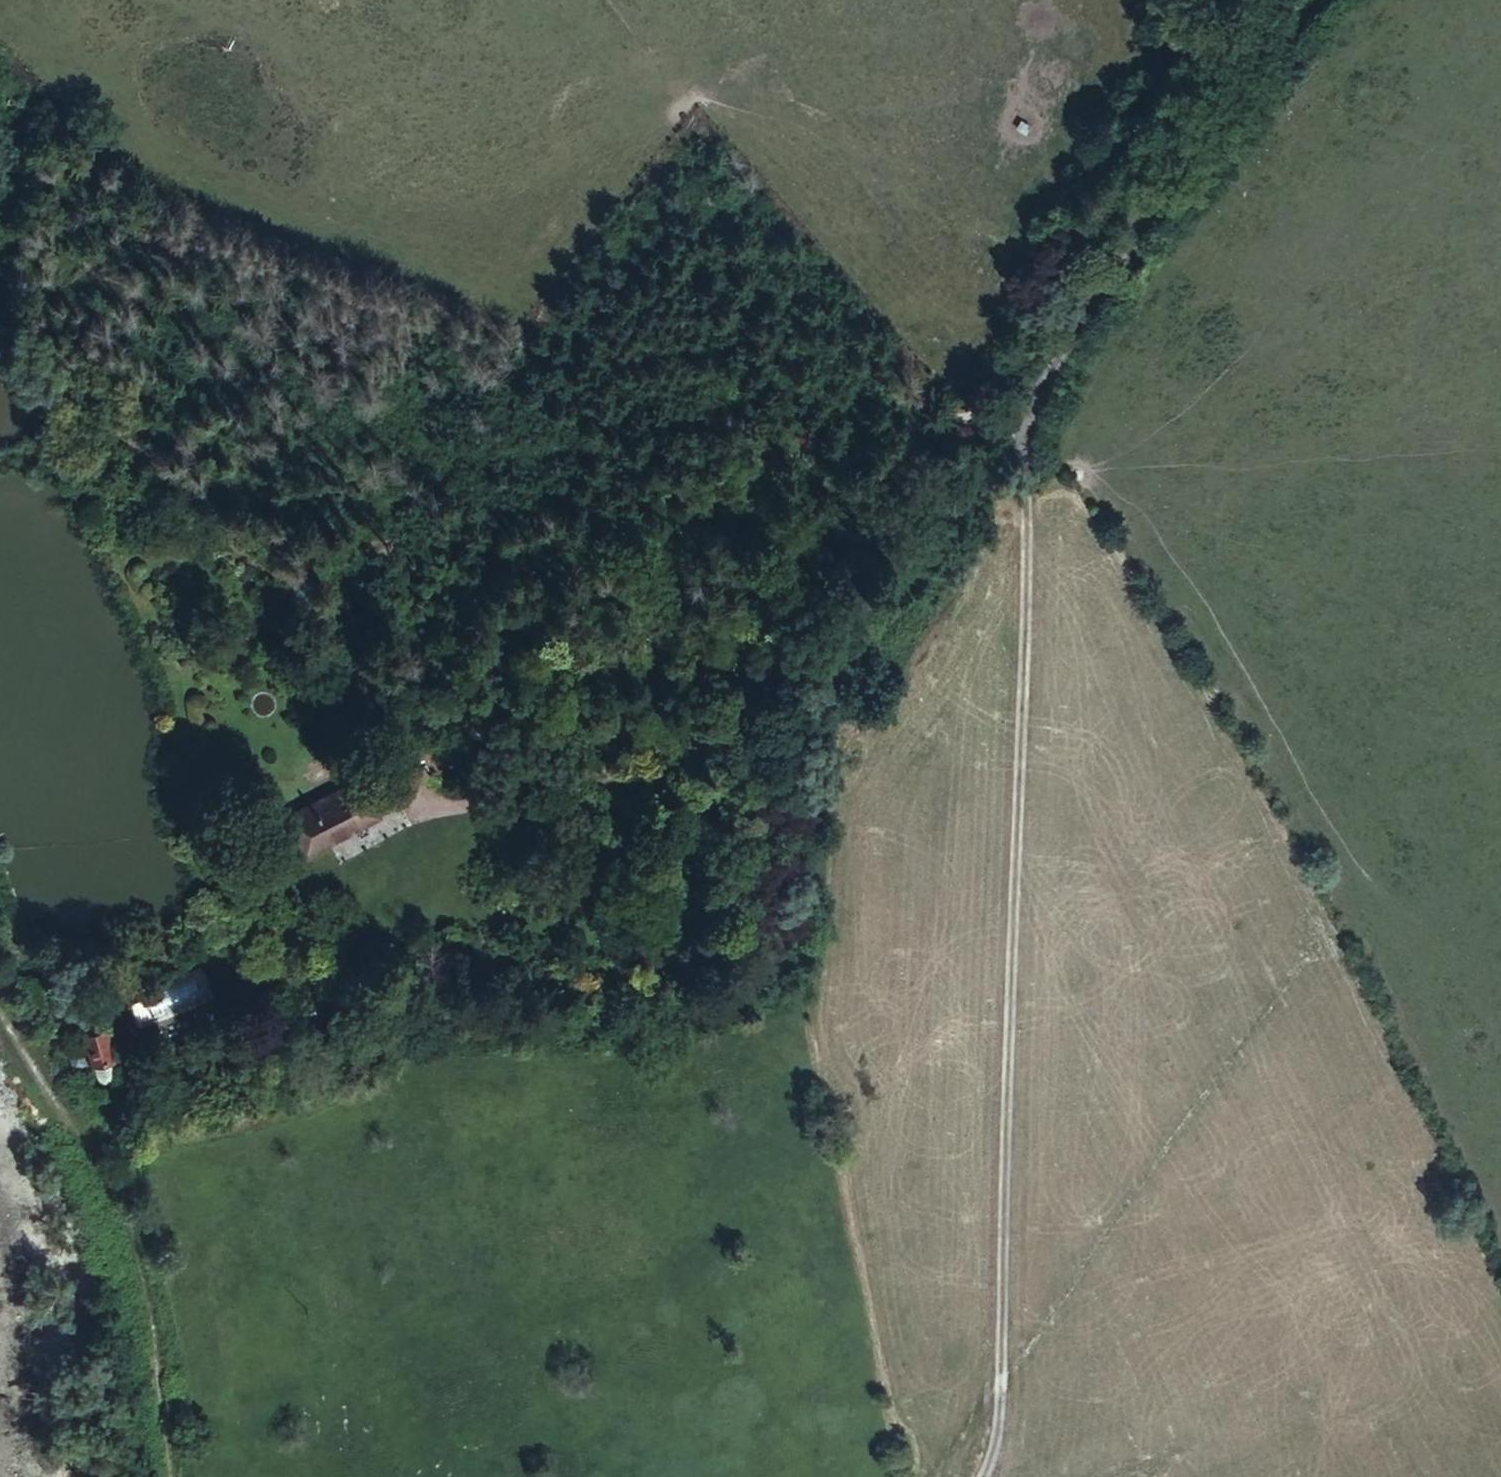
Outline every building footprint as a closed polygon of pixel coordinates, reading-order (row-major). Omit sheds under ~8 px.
[(418,745),(288,816),(307,854),(410,795),(422,814),(449,801),(418,745)] [(108,1032),(86,1038),(97,1076),(100,1082),(108,1083),(115,1079),(118,1072),(108,1032)]
